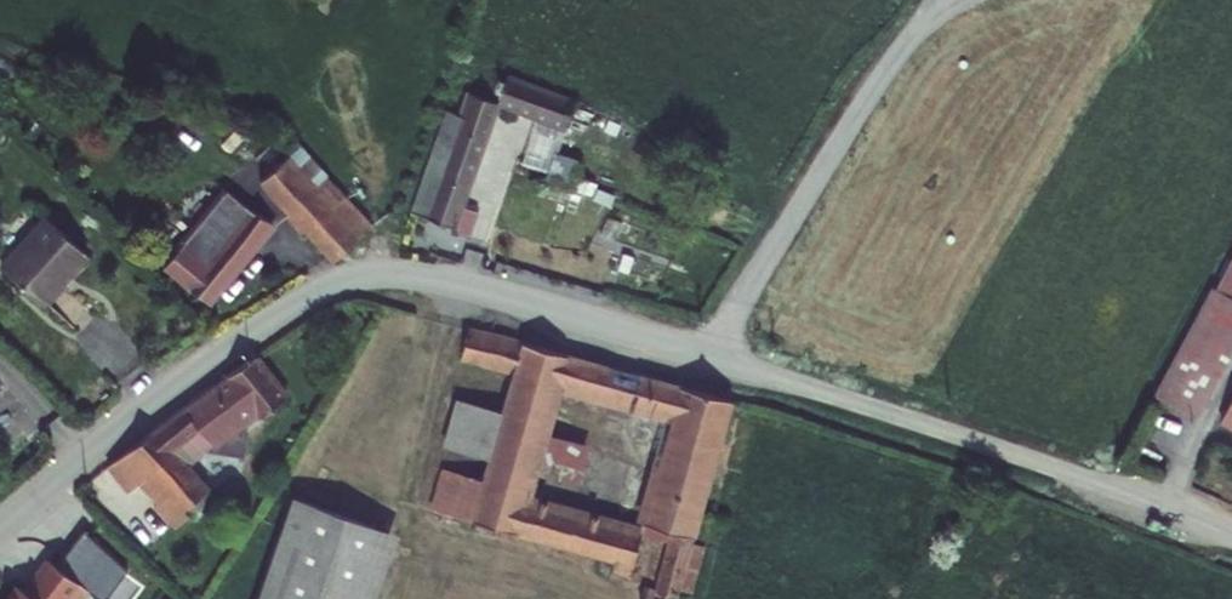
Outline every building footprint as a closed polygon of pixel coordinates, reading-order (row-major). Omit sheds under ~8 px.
[(490,101),(559,125),(567,99),(498,76),(490,101)] [(445,233),(468,240),(474,218),(453,210),(490,101),(460,92),(452,112),(440,108),(405,209),(447,224),(445,233)] [(276,132),(266,141),(307,185),(317,175),(276,132)] [(246,171),(329,259),(353,232),(322,201),(307,185),(266,141),(249,158),(254,164),(246,171)] [(548,147),(539,174),(563,182),(572,155),(548,147)] [(210,301),(262,216),(214,187),(162,271),(210,301)] [(332,191),(322,201),(353,232),(362,222),(332,191)] [(35,316),(55,297),(52,294),(79,266),(43,230),(0,274),(0,282),(35,316)] [(1179,401),(1231,315),(1231,250),(1152,386),(1179,401)] [(1194,409),(1199,402),(1231,346),(1231,315),(1179,401),(1194,409)] [(517,344),(459,331),(452,359),(507,375),(517,344)] [(426,507),(591,554),(587,571),(623,581),(636,529),(523,497),(550,387),(665,418),(638,523),(670,533),(653,592),(639,588),(636,598),(663,598),(663,596),(673,598),(675,598),(724,405),(517,344),(507,375),(497,414),(486,453),(478,485),(435,473),(426,507)] [(149,509),(170,529),(185,517),(178,510),(200,490),(181,467),(170,453),(179,446),(190,460),(207,445),(229,455),(243,435),(232,423),(247,411),(253,419),(280,397),(248,357),(104,463),(128,490),(133,485),(152,505),(149,509)] [(1211,416),(1231,429),(1227,436),(1231,439),(1231,381),(1211,416)] [(497,414),(457,404),(447,443),(486,453),(497,414)] [(181,467),(190,460),(179,446),(170,453),(181,467)] [(200,490),(178,510),(185,517),(206,498),(200,490)] [(305,506),(274,598),(369,598),(390,532),(305,506)] [(0,597),(0,598),(71,598),(81,586),(43,556),(19,587),(12,581),(0,597)]
